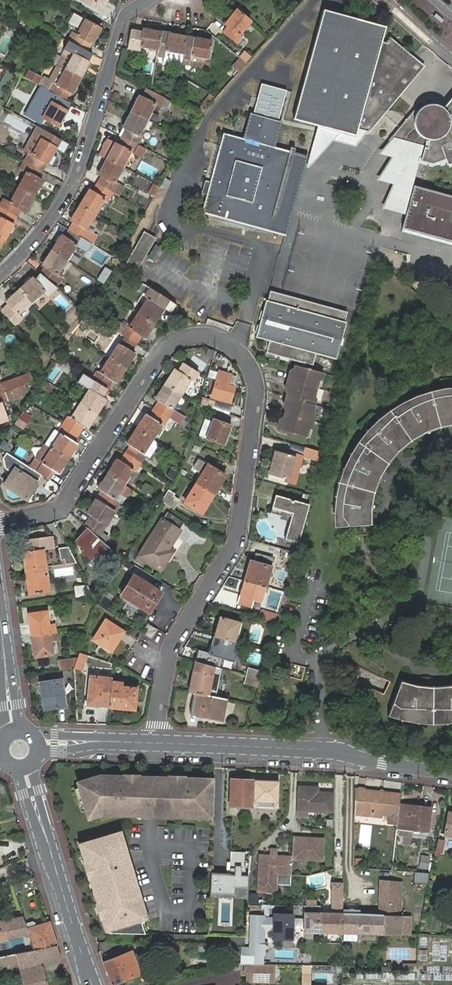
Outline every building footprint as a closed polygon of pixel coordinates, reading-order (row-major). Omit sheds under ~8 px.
[(101,13),(109,0),(79,0),(101,13)] [(238,34),(249,19),(235,9),(224,24),(226,26),(221,31),(237,43),(242,37),(238,34)] [(386,26),(324,9),(294,118),(317,125),(355,135),(357,130),(365,133),(368,134),(400,95),(389,85),(398,74),(377,58),(382,41),(386,26)] [(69,40),(87,49),(91,42),(93,43),(101,27),(75,13),(69,22),(81,30),(78,34),(74,32),(69,40)] [(158,50),(161,34),(162,32),(143,28),(142,32),(135,31),(132,51),(139,52),(140,46),(158,50)] [(187,37),(170,34),(169,36),(161,34),(158,50),(157,55),(165,56),(166,51),(184,54),(186,40),(187,37)] [(388,43),(382,41),(377,58),(398,74),(389,85),(400,95),(425,66),(390,36),(388,43)] [(209,59),(212,41),(194,38),(187,37),(186,40),(184,54),(183,59),(182,63),(208,68),(209,59)] [(83,57),(87,49),(69,40),(65,47),(75,53),(66,69),(81,77),(90,61),(83,57)] [(247,52),(241,58),(247,63),(253,57),(247,52)] [(234,66),(240,71),(247,63),(241,58),(234,66)] [(73,93),(81,77),(66,69),(57,84),(53,82),(49,90),(66,100),(71,92),(73,93)] [(131,111),(147,120),(155,104),(160,107),(164,98),(146,89),(142,97),(139,96),(131,111)] [(62,107),(66,100),(49,90),(45,97),(52,102),(43,117),(59,127),(68,110),(62,107)] [(443,109),(443,108),(442,108),(441,107),(440,107),(439,106),(438,106),(437,105),(436,105),(435,105),(434,105),(433,105),(432,104),(431,105),(430,105),(429,105),(428,105),(427,106),(426,106),(425,106),(424,107),(423,107),(422,108),(421,109),(420,110),(419,110),(419,111),(417,109),(390,140),(394,141),(423,149),(425,150),(422,161),(431,164),(433,164),(439,163),(440,165),(448,162),(449,166),(451,165),(451,98),(443,109)] [(121,137),(138,146),(142,139),(138,137),(147,120),(131,111),(122,128),(125,130),(121,137)] [(243,139),(222,133),(200,212),(267,230),(283,170),(284,170),(285,170),(286,170),(287,170),(287,169),(288,169),(289,169),(290,169),(291,169),(291,168),(292,168),(293,168),(294,168),(294,167),(295,167),(296,167),(296,166),(297,166),(298,165),(299,164),(299,163),(300,163),(300,162),(301,161),(301,160),(301,159),(300,159),(300,158),(299,158),(299,157),(298,157),(297,157),(287,154),(288,151),(270,146),(276,123),(249,116),(243,139)] [(355,135),(317,125),(306,165),(307,166),(334,137),(356,143),(365,133),(357,130),(355,135)] [(106,159),(121,168),(130,151),(134,153),(138,146),(121,137),(117,144),(108,139),(99,155),(106,159)] [(23,159),(40,169),(44,162),(47,163),(56,148),(41,139),(32,154),(27,151),(23,159)] [(423,149),(394,141),(386,151),(397,155),(380,176),(396,180),(386,205),(406,210),(423,149)] [(283,170),(267,230),(285,235),(306,156),(288,151),(287,154),(297,157),(298,157),(299,157),(299,158),(300,158),(300,159),(301,159),(301,160),(301,161),(300,162),(300,163),(299,163),(299,164),(298,165),(297,166),(296,166),(296,167),(295,167),(294,167),(294,168),(293,168),(292,168),(291,168),(291,169),(290,169),(289,169),(288,169),(287,169),(287,170),(286,170),(285,170),(284,170),(283,170)] [(26,171),(17,186),(33,195),(42,179),(36,175),(40,169),(23,159),(19,166),(26,171)] [(113,194),(117,197),(122,189),(112,184),(121,168),(106,159),(97,175),(100,176),(96,184),(113,194)] [(169,188),(171,178),(160,176),(158,186),(169,188)] [(81,205),(95,214),(104,199),(109,202),(113,194),(96,184),(92,191),(90,190),(87,194),(81,205)] [(0,200),(0,206),(15,215),(19,207),(25,210),(33,195),(17,186),(8,202),(1,198),(0,200)] [(415,186),(403,229),(451,242),(451,196),(415,186)] [(87,240),(95,245),(99,237),(87,229),(95,214),(81,205),(73,220),(75,222),(71,229),(87,240)] [(0,206),(0,248),(13,224),(10,222),(15,215),(0,206)] [(87,240),(71,229),(66,236),(63,234),(52,250),(67,260),(78,244),(83,247),(87,240)] [(138,272),(156,241),(144,234),(126,266),(138,272)] [(155,243),(147,257),(157,263),(165,248),(155,243)] [(58,274),(67,260),(52,250),(43,265),(46,267),(41,273),(56,286),(63,278),(58,274)] [(19,289),(31,302),(45,291),(49,295),(56,286),(41,273),(35,280),(32,276),(19,289)] [(158,305),(162,299),(145,287),(140,294),(147,299),(137,315),(152,325),(163,308),(158,305)] [(18,314),(31,302),(19,289),(7,299),(9,303),(3,308),(16,324),(22,318),(18,314)] [(270,292),(267,302),(279,305),(282,295),(270,292)] [(266,301),(255,338),(269,342),(265,354),(311,367),(315,355),(335,361),(346,324),(342,323),(345,313),(329,309),(328,313),(321,311),(321,308),(302,303),(301,306),(292,303),(294,299),(282,295),(279,305),(267,302),(266,301)] [(329,309),(294,299),(292,303),(301,306),(302,303),(321,308),(321,311),(328,313),(329,309)] [(142,340),(152,325),(137,315),(127,330),(121,325),(116,333),(133,344),(138,337),(142,340)] [(118,345),(108,359),(124,370),(134,355),(129,351),(133,344),(116,333),(112,340),(118,345)] [(92,371),(87,378),(105,389),(109,382),(114,385),(124,370),(108,359),(98,375),(92,371)] [(332,363),(319,360),(317,369),(330,372),(332,363)] [(164,385),(179,395),(189,379),(195,384),(200,377),(183,366),(178,373),(173,371),(164,385)] [(295,366),(292,375),(316,382),(316,381),(320,379),(322,374),(295,366)] [(232,375),(219,371),(212,397),(230,403),(235,387),(229,385),(232,375)] [(24,385),(34,382),(30,372),(0,383),(0,394),(24,385)] [(316,382),(289,375),(285,389),(288,390),(286,397),(284,405),(287,406),(284,415),(282,423),(279,423),(277,430),(304,438),(306,430),(311,428),(312,423),(313,417),(311,413),(313,406),(315,401),(312,396),(314,389),(316,382)] [(89,390),(80,403),(96,413),(104,399),(100,396),(105,389),(87,378),(83,385),(89,390)] [(0,394),(0,423),(8,420),(1,402),(27,393),(24,385),(0,394)] [(171,422),(181,429),(188,418),(171,407),(179,395),(164,385),(154,401),(158,403),(153,410),(171,422)] [(450,388),(446,388),(442,389),(439,389),(436,390),(433,391),(429,392),(426,392),(423,394),(420,395),(418,395),(415,397),(410,399),(406,401),(402,403),(398,405),(394,407),(391,410),(387,412),(382,416),(377,421),(373,425),(369,428),(366,431),(363,435),(360,439),(357,443),(355,446),(353,450),(351,452),(350,455),(348,459),(346,463),(344,466),(343,470),(341,473),(341,476),(340,478),(339,481),(338,485),(337,488),(336,492),(335,495),(335,499),(334,503),(334,506),(334,512),(333,514),(333,517),(333,521),(334,526),(334,529),(373,525),(373,524),(373,522),(373,519),(373,517),(373,515),(373,512),(373,509),(374,506),(374,504),(375,501),(375,499),(375,496),(376,494),(377,492),(377,490),(378,489),(378,486),(379,484),(380,482),(381,480),(382,478),(383,476),(384,474),(385,471),(387,469),(388,467),(389,465),(391,463),(393,460),(395,457),(398,454),(399,452),(402,450),(404,448),(406,446),(409,443),(412,441),(414,440),(417,438),(420,436),(422,435),(425,433),(428,432),(431,431),(435,429),(438,428),(441,427),(445,426),(448,426),(450,425),(451,425),(451,387),(450,388)] [(207,398),(204,405),(213,408),(216,401),(207,398)] [(242,419),(243,409),(216,401),(213,408),(222,411),(222,412),(242,419)] [(96,413),(80,403),(70,418),(63,414),(58,422),(76,434),(81,426),(85,429),(96,413)] [(222,411),(213,408),(209,416),(219,419),(222,412),(222,411)] [(171,422),(153,410),(148,418),(144,416),(135,430),(150,440),(160,425),(166,430),(171,422)] [(26,422),(19,418),(14,426),(20,430),(26,422)] [(230,427),(214,420),(206,437),(223,445),(230,427)] [(76,434),(58,422),(53,430),(61,434),(51,449),(66,459),(76,444),(72,441),(76,434)] [(141,454),(150,440),(135,430),(126,444),(130,447),(125,455),(142,466),(147,458),(141,454)] [(147,458),(157,444),(150,440),(141,454),(147,458)] [(41,464),(51,449),(44,445),(35,459),(41,464)] [(319,461),(321,453),(305,448),(303,456),(319,461)] [(35,459),(30,467),(47,478),(52,471),(56,474),(66,459),(51,449),(41,464),(35,459)] [(290,457),(274,453),(268,472),(284,477),(287,477),(293,458),(290,457)] [(291,454),(290,457),(293,458),(287,477),(284,477),(283,480),(292,482),(300,456),(291,454)] [(137,474),(142,466),(125,455),(120,463),(116,460),(106,475),(121,485),(131,470),(137,474)] [(213,494),(225,475),(200,459),(195,467),(203,472),(196,483),(213,494)] [(37,483),(15,468),(4,484),(26,499),(37,483)] [(128,490),(121,485),(106,475),(96,491),(100,494),(96,500),(114,512),(118,505),(111,500),(116,493),(124,497),(128,490)] [(213,494),(196,483),(185,502),(202,512),(203,509),(212,495),(213,494)] [(174,494),(169,490),(163,499),(161,502),(174,510),(175,507),(179,501),(173,497),(174,494)] [(298,544),(298,543),(308,505),(276,496),(273,509),(292,514),(290,519),(284,540),(298,544)] [(97,538),(114,512),(96,500),(86,515),(91,519),(85,528),(88,530),(97,538)] [(292,514),(273,509),(271,514),(290,519),(292,514)] [(179,532),(161,520),(138,557),(160,570),(171,553),(167,550),(179,532)] [(109,550),(97,538),(88,530),(76,544),(84,552),(83,554),(93,564),(102,555),(104,556),(109,550)] [(70,546),(61,548),(64,563),(73,561),(70,546)] [(25,571),(47,568),(44,550),(23,553),(25,571)] [(292,554),(284,552),(282,559),(290,561),(292,554)] [(263,585),(264,586),(272,558),(257,553),(254,562),(250,561),(245,580),(263,585)] [(50,592),(47,568),(25,571),(29,595),(34,594),(35,595),(44,594),(45,592),(50,592)] [(159,594),(134,578),(121,596),(148,613),(159,594)] [(263,585),(245,580),(239,602),(251,605),(253,600),(259,601),(263,585)] [(76,596),(91,594),(90,583),(75,585),(76,596)] [(32,636),(56,632),(55,624),(49,625),(47,612),(29,615),(32,636)] [(258,618),(274,622),(275,616),(260,612),(258,618)] [(220,618),(215,637),(234,643),(239,623),(220,618)] [(122,630),(105,620),(94,639),(100,643),(98,646),(112,655),(119,645),(115,642),(122,630)] [(143,633),(152,638),(157,630),(148,624),(143,633)] [(57,641),(56,632),(32,636),(34,657),(53,655),(51,642),(57,641)] [(234,662),(239,644),(234,643),(215,637),(210,656),(234,662)] [(74,669),(77,658),(59,661),(61,670),(74,669)] [(246,676),(260,680),(262,672),(248,668),(246,676)] [(189,692),(193,693),(208,696),(212,675),(193,671),(189,692)] [(244,683),(258,687),(260,680),(246,676),(244,683)] [(111,683),(111,680),(90,677),(89,680),(86,705),(108,707),(111,683)] [(65,678),(41,682),(45,709),(68,706),(65,678)] [(393,716),(396,717),(400,719),(404,720),(409,721),(413,722),(417,723),(422,723),(427,724),(433,724),(439,724),(444,724),(449,723),(451,723),(451,685),(449,686),(445,686),(440,686),(436,686),(430,686),(426,686),(420,685),(414,684),(409,682),(406,681),(405,681),(393,716)] [(111,683),(108,707),(133,710),(135,690),(119,688),(119,684),(111,683)] [(219,717),(223,700),(208,696),(193,693),(189,711),(219,717)] [(90,780),(77,783),(88,820),(108,814),(112,814),(112,817),(136,818),(144,821),(144,814),(151,814),(158,814),(158,821),(166,819),(196,820),(196,816),(211,817),(212,804),(212,789),(213,785),(197,785),(197,783),(182,782),(183,779),(167,779),(166,783),(152,782),(137,782),(137,778),(121,777),(121,780),(110,779),(110,781),(90,780)] [(277,783),(230,781),(229,807),(276,810),(277,783)] [(315,790),(297,790),(296,812),(329,813),(330,796),(314,796),(315,790)] [(354,791),(354,817),(362,818),(362,813),(381,815),(398,816),(399,805),(400,795),(354,791)] [(430,808),(399,805),(398,816),(397,824),(410,826),(410,830),(427,831),(430,808)] [(448,810),(443,833),(451,835),(451,811),(448,810)] [(118,835),(83,845),(89,865),(86,866),(89,880),(94,879),(101,904),(97,905),(101,919),(104,919),(108,934),(105,934),(144,935),(141,925),(144,924),(139,907),(142,906),(138,893),(137,894),(130,868),(131,868),(127,854),(124,855),(118,835)] [(260,857),(259,894),(277,894),(278,876),(292,876),(292,860),(323,861),(323,839),(293,838),(292,858),(260,857)] [(445,840),(438,839),(436,849),(442,851),(445,840)] [(243,851),(227,851),(226,874),(208,873),(207,893),(232,894),(232,887),(246,887),(246,875),(242,875),(243,851)] [(429,869),(430,855),(422,854),(420,868),(429,869)] [(416,871),(415,881),(430,881),(430,872),(416,871)] [(379,915),(343,914),(343,934),(400,936),(400,916),(401,880),(380,880),(379,915)] [(21,882),(14,884),(16,891),(22,889),(21,882)] [(332,914),(320,913),(320,934),(343,934),(343,914),(344,883),(332,883),(332,914)] [(265,915),(274,915),(274,904),(265,904),(265,915)] [(303,933),(320,934),(320,913),(320,905),(307,906),(304,906),(304,913),(303,920),(291,920),(291,916),(274,916),(274,920),(263,920),(263,917),(251,917),(250,939),(263,940),(263,932),(273,932),(276,937),(278,939),(278,940),(291,941),(291,931),(294,930),(300,930),(303,931),(303,933)] [(23,918),(22,914),(0,918),(0,923),(23,918)] [(26,928),(25,923),(23,918),(0,923),(0,939),(28,934),(26,928)] [(25,923),(26,928),(33,951),(41,949),(57,946),(49,922),(35,926),(34,922),(32,921),(25,923)] [(262,957),(263,945),(250,945),(250,949),(242,948),(241,955),(255,956),(262,957)] [(61,959),(57,946),(41,949),(44,962),(61,959)] [(41,963),(44,962),(41,949),(39,949),(33,951),(31,951),(14,954),(0,957),(0,964),(16,961),(17,970),(20,984),(45,984),(41,963)] [(140,976),(131,953),(105,963),(103,963),(111,984),(115,984),(140,976)] [(275,977),(275,966),(262,966),(255,966),(247,966),(247,976),(275,977)] [(275,977),(247,976),(246,984),(275,984),(275,977)]
